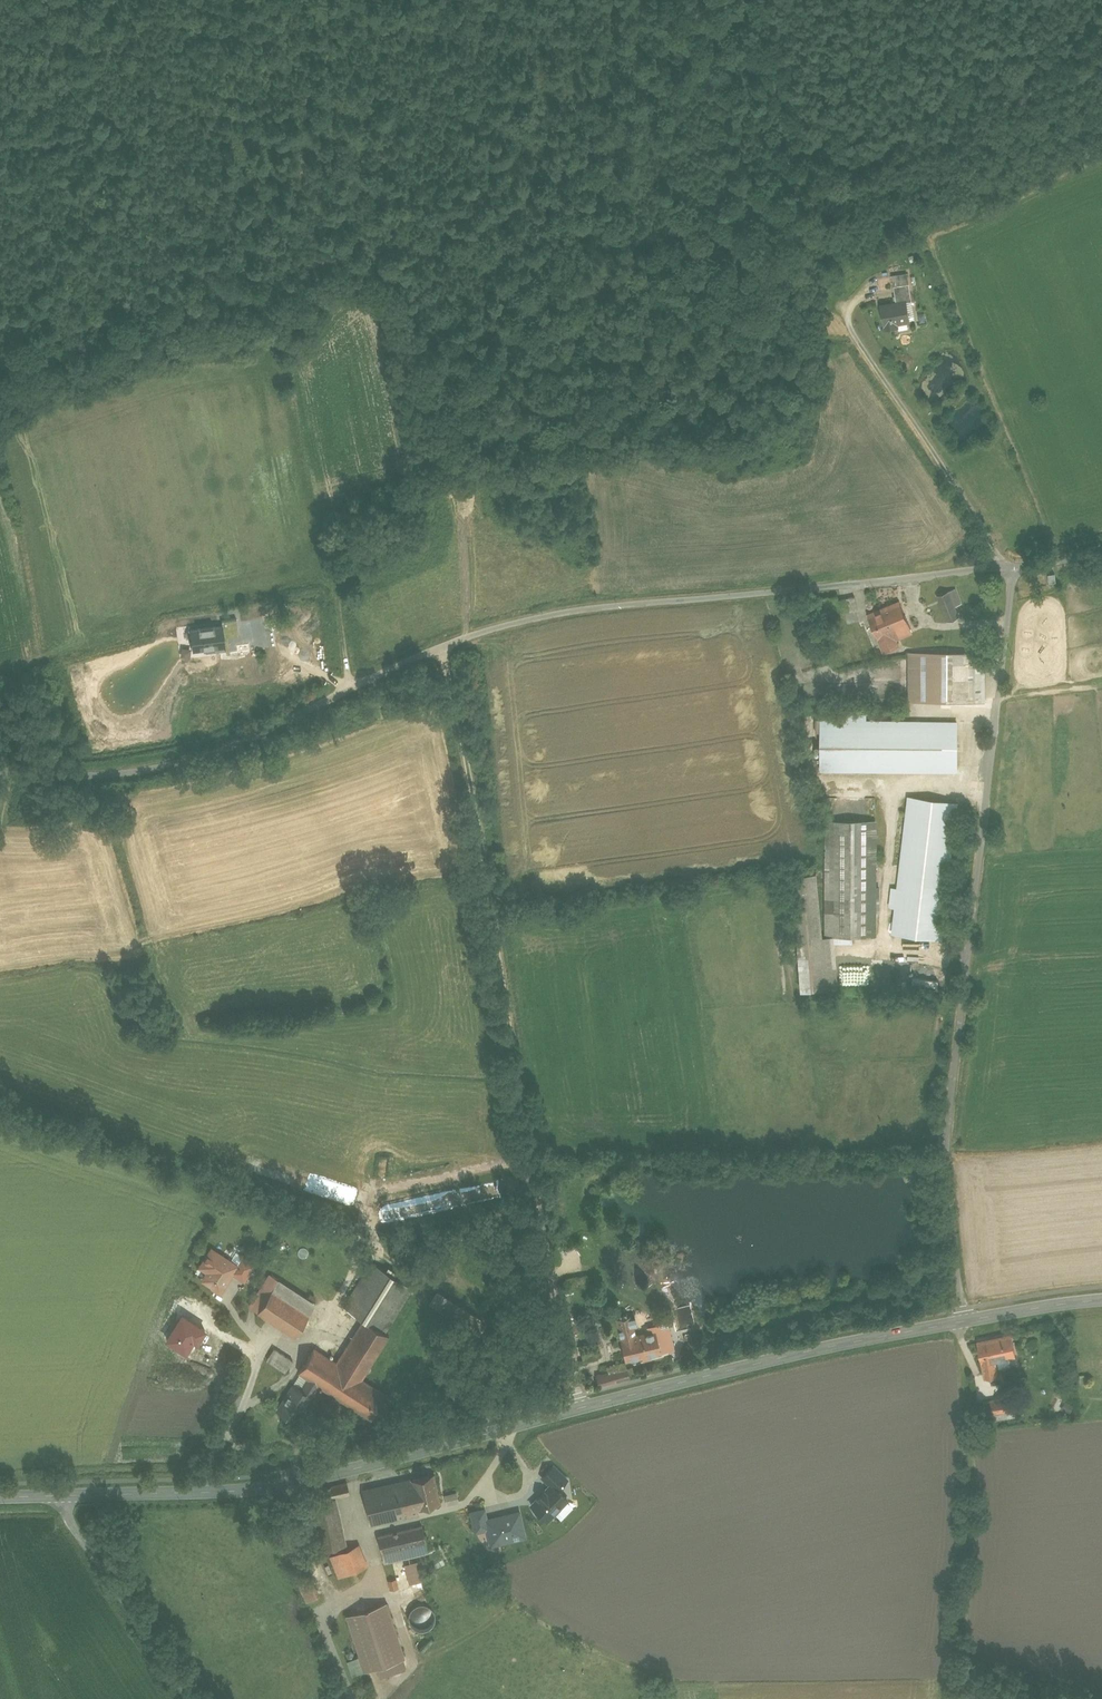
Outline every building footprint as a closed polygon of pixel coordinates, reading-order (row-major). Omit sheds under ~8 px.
[(895,274),(897,285),(912,282),(910,272),(895,274)] [(897,285),(900,300),(909,298),(910,301),(915,300),(912,282),(897,285)] [(900,300),(883,303),(887,328),(901,325),(901,322),(913,320),(910,301),(909,298),(900,300)] [(983,586),(973,587),(975,606),(985,605),(983,586)] [(951,591),(939,596),(950,621),(962,616),(958,607),(966,603),(959,589),(951,591)] [(915,633),(901,600),(869,613),(885,652),(902,645),(899,639),(915,633)] [(228,623),(184,629),(187,650),(205,648),(207,663),(232,660),(232,658),(230,646),(228,623)] [(230,646),(232,658),(250,656),(249,647),(249,644),(230,646)] [(911,703),(989,703),(989,652),(978,652),(910,652),(910,691),(911,703)] [(822,773),(960,772),(960,721),(869,722),(869,716),(848,716),(848,722),(822,722),(822,773)] [(958,815),(960,803),(909,797),(893,933),(944,939),(946,922),(958,815)] [(879,935),(880,829),(828,828),(827,883),(826,934),(879,935)] [(818,872),(791,875),(803,993),(842,989),(836,935),(825,936),(820,884),(818,872)] [(203,1282),(225,1295),(236,1278),(243,1266),(213,1248),(201,1269),(208,1274),(203,1282)] [(243,1266),(236,1278),(247,1284),(259,1265),(248,1258),(243,1266)] [(366,1319),(389,1334),(416,1290),(373,1263),(368,1272),(346,1307),(366,1319)] [(298,1339),(320,1304),(272,1274),(254,1304),(263,1310),(260,1316),(298,1339)] [(446,1295),(439,1290),(433,1300),(440,1305),(446,1295)] [(627,1363),(663,1354),(657,1330),(638,1334),(633,1316),(618,1319),(622,1338),(621,1338),(627,1363)] [(342,1399),(376,1420),(392,1395),(368,1379),(394,1337),(389,1334),(366,1319),(339,1362),(319,1349),(303,1374),(333,1393),(342,1399)] [(1014,1334),(978,1342),(986,1380),(1003,1377),(999,1362),(1019,1357),(1014,1334)] [(275,1347),(269,1360),(290,1370),(296,1357),(275,1347)] [(601,1389),(632,1382),(629,1370),(598,1378),(601,1389)] [(333,1393),(303,1374),(280,1410),(300,1423),(310,1429),(333,1393)] [(1088,1386),(1087,1377),(1080,1378),(1081,1387),(1088,1386)] [(1017,1398),(992,1400),(994,1416),(1019,1414),(1017,1398)] [(1077,1406),(1069,1402),(1065,1412),(1073,1415),(1077,1406)] [(557,1462),(544,1475),(552,1483),(535,1501),(554,1519),(577,1496),(567,1487),(574,1479),(557,1462)] [(435,1473),(365,1489),(373,1523),(419,1512),(418,1504),(441,1499),(435,1473)] [(325,1487),(328,1501),(340,1498),(354,1495),(351,1481),(325,1487)] [(450,1502),(462,1498),(459,1489),(447,1493),(450,1502)] [(351,1545),(340,1498),(328,1501),(315,1504),(326,1551),(351,1545)] [(484,1517),(487,1516),(485,1506),(470,1509),(475,1529),(486,1526),(484,1517)] [(487,1516),(484,1517),(486,1526),(490,1543),(526,1535),(520,1509),(487,1516)] [(426,1526),(382,1536),(388,1564),(433,1554),(429,1538),(426,1526)] [(371,1566),(363,1546),(332,1558),(340,1578),(371,1566)] [(413,1583),(425,1580),(420,1560),(407,1563),(413,1583)] [(399,1580),(390,1583),(393,1593),(402,1591),(399,1580)] [(409,1659),(391,1604),(356,1615),(348,1617),(366,1673),(371,1671),(409,1659)] [(437,1613),(434,1609),(430,1607),(425,1606),(420,1607),(416,1610),(413,1614),(412,1619),(413,1623),(416,1628),(420,1630),(425,1631),(430,1630),(434,1627),(437,1623),(438,1618),(437,1613)]
